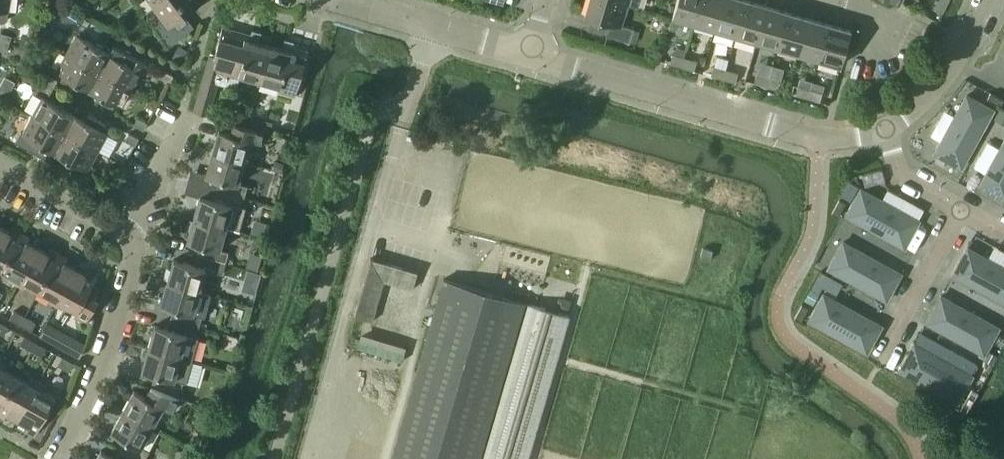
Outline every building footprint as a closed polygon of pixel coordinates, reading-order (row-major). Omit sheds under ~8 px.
[(3,21),(7,18),(9,0),(0,0),(0,21),(3,21)] [(169,46),(193,27),(184,15),(202,0),(163,0),(154,7),(163,19),(154,27),(169,46)] [(630,42),(634,29),(620,25),(626,4),(612,0),(589,0),(585,15),(610,23),(607,35),(630,42)] [(694,23),(701,0),(677,0),(669,28),(676,30),(681,19),(694,23)] [(715,29),(723,0),(701,0),(694,23),(715,29)] [(736,35),(746,0),(723,0),(715,29),(736,35)] [(736,35),(757,41),(767,6),(746,0),(736,35)] [(942,12),(948,1),(946,0),(939,0),(935,9),(942,12)] [(757,41),(777,47),(787,12),(767,6),(757,41)] [(777,47),(798,53),(808,18),(787,12),(777,47)] [(77,21),(87,26),(90,19),(81,14),(77,21)] [(798,53),(819,59),(829,24),(808,18),(798,53)] [(819,59),(840,65),(850,30),(829,24),(819,59)] [(194,111),(208,115),(217,83),(236,88),(240,75),(260,81),(270,45),(258,42),(260,37),(222,27),(214,56),(210,55),(194,111)] [(9,43),(11,36),(0,33),(0,34),(0,41),(9,43)] [(66,53),(99,70),(109,52),(76,34),(66,53)] [(7,51),(9,43),(0,41),(0,49),(7,51)] [(270,45),(260,81),(280,86),(279,91),(295,96),(308,51),(283,44),(281,49),(270,45)] [(670,63),(682,66),(684,58),(686,50),(677,48),(673,50),(670,63)] [(99,70),(132,88),(146,63),(133,55),(129,63),(109,52),(99,70)] [(77,82),(89,89),(99,70),(66,53),(56,71),(63,75),(61,80),(74,87),(77,82)] [(682,66),(694,70),(696,62),(684,58),(682,66)] [(711,75),(723,78),(725,70),(713,66),(711,75)] [(96,100),(112,108),(115,103),(122,107),(132,88),(99,70),(89,89),(99,94),(96,100)] [(159,77),(169,83),(173,76),(163,70),(159,77)] [(723,78),(735,82),(737,73),(725,70),(723,78)] [(44,81),(54,87),(57,80),(48,74),(44,81)] [(754,82),(766,86),(768,77),(756,74),(754,82)] [(766,86),(778,89),(780,81),(768,77),(766,86)] [(40,88),(50,93),(54,87),(44,81),(40,88)] [(795,94),(807,98),(810,89),(798,86),(795,94)] [(807,98),(819,101),(822,93),(810,89),(807,98)] [(990,93),(987,99),(1000,106),(1003,100),(990,93)] [(934,153),(961,167),(992,110),(966,95),(934,153)] [(32,115),(65,133),(75,115),(42,97),(32,115)] [(46,168),(50,161),(65,133),(32,115),(22,133),(21,132),(15,142),(40,156),(36,162),(46,168)] [(75,115),(65,133),(98,151),(108,133),(103,130),(106,125),(88,116),(86,121),(75,115)] [(134,124),(143,130),(147,123),(137,117),(134,124)] [(218,130),(212,153),(244,162),(250,140),(260,142),(263,131),(225,121),(222,131),(218,130)] [(65,133),(55,152),(88,170),(98,151),(65,133)] [(125,140),(135,145),(139,138),(129,133),(125,140)] [(1003,200),(1003,140),(979,186),(1003,200)] [(219,179),(216,189),(244,197),(247,186),(238,183),(244,162),(212,153),(206,175),(219,179)] [(46,168),(56,173),(59,166),(50,161),(46,168)] [(193,218),(226,227),(237,231),(244,208),(241,207),(244,197),(216,189),(213,199),(200,196),(193,218)] [(860,189),(846,215),(904,247),(918,221),(860,189)] [(839,200),(831,213),(838,216),(845,203),(839,200)] [(200,245),(197,255),(225,263),(229,252),(219,249),(226,227),(193,218),(187,241),(200,245)] [(1,269),(21,233),(12,228),(10,232),(0,227),(0,269),(1,269)] [(11,281),(17,284),(37,247),(27,242),(29,237),(21,233),(1,269),(14,276),(11,281)] [(843,242),(828,268),(886,300),(900,274),(843,242)] [(26,283),(39,290),(59,253),(50,249),(48,253),(37,247),(17,284),(24,288),(26,283)] [(1003,302),(1003,268),(967,248),(952,274),(1003,302)] [(49,302),(55,305),(75,268),(65,262),(67,258),(59,253),(39,290),(52,297),(49,302)] [(173,259),(167,282),(199,291),(205,269),(222,274),(225,263),(197,255),(194,265),(173,259)] [(353,316),(371,321),(383,281),(412,289),(417,271),(370,258),(353,316)] [(74,316),(86,322),(98,300),(95,298),(100,288),(92,283),(97,274),(88,270),(86,274),(75,268),(55,305),(61,308),(64,304),(77,311),(74,316)] [(568,315),(443,279),(391,458),(526,458),(568,315)] [(170,318),(199,327),(202,316),(204,317),(211,294),(199,291),(167,282),(160,304),(173,308),(170,318)] [(808,320),(866,352),(881,326),(823,294),(808,320)] [(926,322),(983,354),(998,328),(940,296),(926,322)] [(801,305),(794,318),(800,321),(808,308),(801,305)] [(9,319),(20,324),(25,316),(14,310),(9,319)] [(20,324),(31,330),(35,322),(25,316),(20,324)] [(148,348),(192,360),(198,338),(196,337),(199,327),(170,318),(168,329),(155,325),(148,348)] [(4,335),(8,327),(0,323),(0,333),(4,335)] [(47,339),(58,345),(63,337),(52,331),(47,339)] [(914,344),(899,370),(957,402),(971,376),(978,365),(920,333),(914,344)] [(68,335),(65,340),(74,345),(77,340),(68,335)] [(20,344),(31,350),(35,342),(24,336),(20,344)] [(61,347),(79,357),(86,344),(77,340),(74,345),(65,340),(61,347)] [(31,350),(42,356),(46,348),(35,342),(31,350)] [(151,386),(179,397),(183,382),(186,382),(192,360),(148,348),(142,370),(155,374),(151,386)] [(58,365),(69,371),(73,363),(62,357),(58,365)] [(16,376),(3,369),(6,365),(0,361),(0,406),(16,376)] [(18,419),(38,382),(31,379),(29,383),(16,376),(0,406),(0,415),(5,418),(7,413),(18,419)] [(26,429),(35,434),(55,397),(41,390),(44,385),(38,382),(18,419),(28,425),(26,429)] [(122,411),(152,427),(163,407),(171,411),(179,397),(151,386),(145,396),(134,390),(122,411)] [(967,396),(960,409),(965,412),(965,413),(966,413),(974,400),(967,396)] [(140,458),(145,458),(149,451),(141,447),(152,427),(122,411),(111,431),(123,438),(118,447),(140,458)] [(118,447),(113,456),(101,450),(96,458),(140,458),(118,447)]
